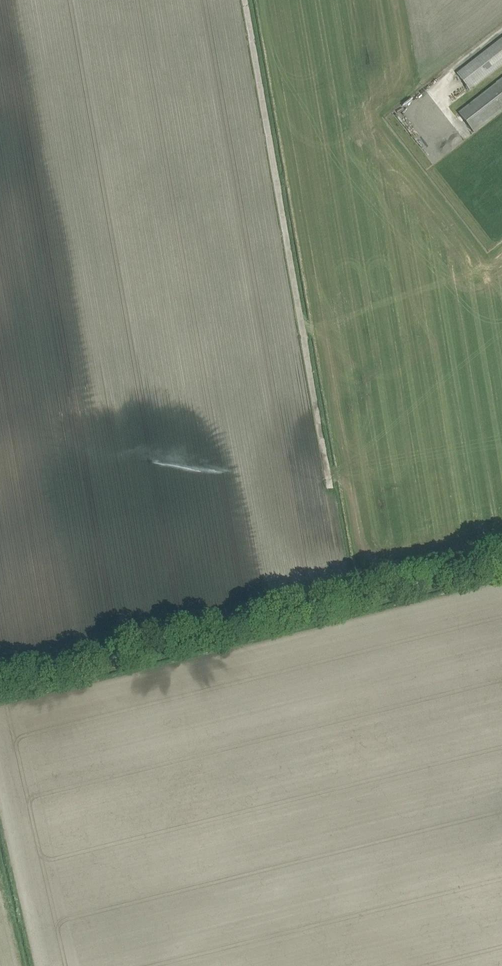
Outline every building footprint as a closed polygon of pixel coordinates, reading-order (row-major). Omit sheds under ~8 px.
[(457,74),(470,90),(501,65),(501,39),(457,74)] [(458,113),(474,133),(479,130),(501,112),(501,79),(458,113)]
